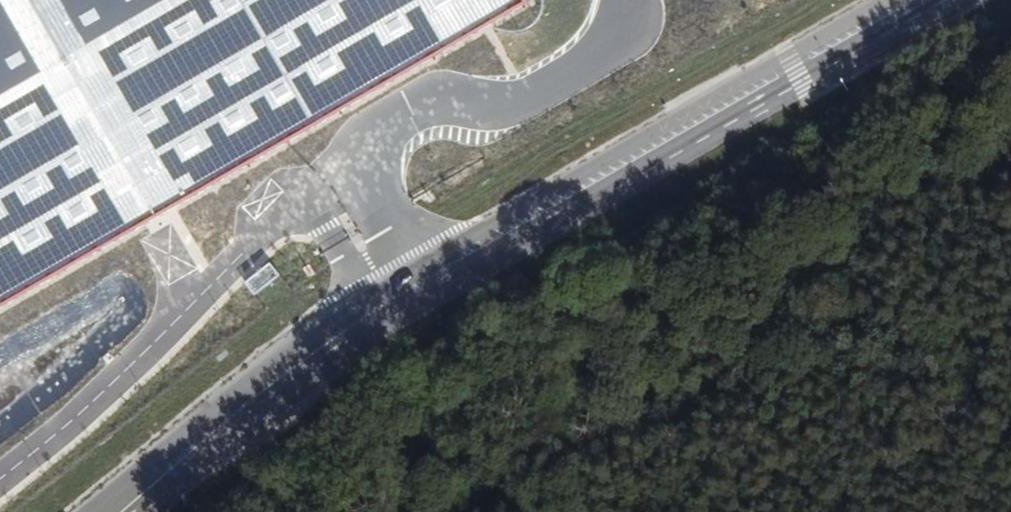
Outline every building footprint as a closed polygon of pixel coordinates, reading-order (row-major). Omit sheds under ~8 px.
[(526,3),(525,0),(0,0),(0,307),(526,3)] [(269,261),(244,280),(255,293),(279,274),(269,261)]
